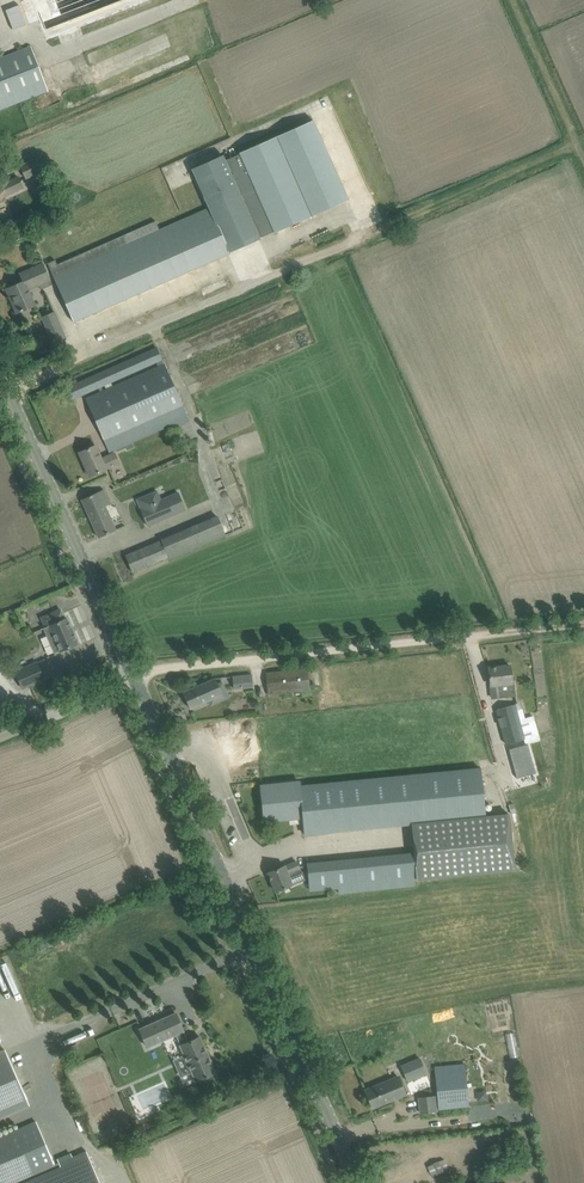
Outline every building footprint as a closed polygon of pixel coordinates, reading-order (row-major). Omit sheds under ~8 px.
[(29,24),(39,20),(47,41),(151,0),(20,0),(29,24)] [(48,91),(31,47),(0,58),(0,110),(48,91)] [(260,238),(274,231),(349,199),(314,120),(239,153),(240,154),(225,160),(238,191),(235,193),(219,156),(192,168),(210,208),(209,208),(159,230),(156,221),(57,264),(55,260),(47,263),(73,322),(230,253),(229,252),(260,239),(260,238)] [(44,154),(20,166),(26,180),(50,169),(44,154)] [(184,159),(163,169),(171,189),(187,181),(183,171),(189,168),(184,159)] [(4,196),(23,188),(18,177),(0,185),(0,203),(6,201),(4,196)] [(34,238),(36,244),(44,240),(42,234),(34,238)] [(52,284),(47,275),(43,264),(20,274),(23,282),(7,289),(7,290),(9,289),(15,302),(13,303),(17,313),(34,305),(28,290),(39,285),(41,289),(52,284)] [(55,311),(41,317),(57,350),(66,346),(64,340),(67,339),(55,311)] [(86,399),(110,452),(171,425),(172,429),(189,421),(188,418),(157,348),(146,352),(67,387),(72,399),(98,388),(100,392),(86,399)] [(119,463),(114,453),(103,458),(104,459),(102,460),(95,445),(79,452),(90,476),(119,463)] [(98,537),(109,533),(116,530),(103,502),(108,500),(103,490),(81,500),(98,537)] [(157,491),(137,500),(148,526),(185,510),(178,492),(160,500),(157,491)] [(137,551),(125,555),(132,572),(143,567),(168,557),(161,540),(137,551)] [(60,609),(41,618),(45,627),(43,628),(54,653),(60,650),(60,651),(64,649),(65,651),(74,647),(73,645),(78,644),(67,618),(64,619),(60,609)] [(36,661),(15,671),(22,688),(44,679),(36,661)] [(512,682),(511,677),(510,665),(488,668),(490,686),(491,686),(492,698),(515,696),(514,682),(512,682)] [(310,690),(309,681),(307,669),(266,673),(268,694),(310,690)] [(234,688),(253,686),(251,675),(232,676),(234,688)] [(222,681),(217,683),(215,678),(183,692),(190,709),(222,695),(227,693),(222,681)] [(540,742),(540,739),(533,716),(524,718),(519,703),(496,710),(506,744),(524,739),(525,742),(531,741),(532,744),(540,742)] [(508,814),(485,816),(480,768),(300,786),(300,782),(260,786),(264,821),(303,817),(304,834),(411,824),(415,853),(307,864),(310,890),(417,879),(515,871),(508,814)] [(276,891),(287,887),(293,885),(289,876),(301,871),(297,861),(285,867),(285,866),(279,868),(268,873),(276,891)] [(196,1081),(205,1077),(216,1072),(200,1037),(188,1042),(183,1031),(176,1013),(139,1029),(147,1047),(175,1034),(180,1045),(196,1081)] [(28,1105),(5,1050),(0,1052),(0,1117),(28,1105)] [(423,1075),(417,1061),(399,1068),(405,1082),(423,1075)] [(464,1064),(434,1067),(439,1110),(469,1107),(466,1084),(464,1064)] [(372,1107),(383,1102),(404,1094),(397,1077),(365,1091),(372,1107)] [(435,1111),(434,1097),(419,1099),(421,1113),(435,1111)] [(54,1165),(35,1122),(0,1137),(0,1182),(12,1182),(54,1165)] [(86,1151),(72,1157),(71,1155),(67,1157),(68,1159),(54,1165),(12,1182),(100,1182),(86,1151)] [(444,1159),(427,1166),(432,1176),(448,1169),(444,1159)]
